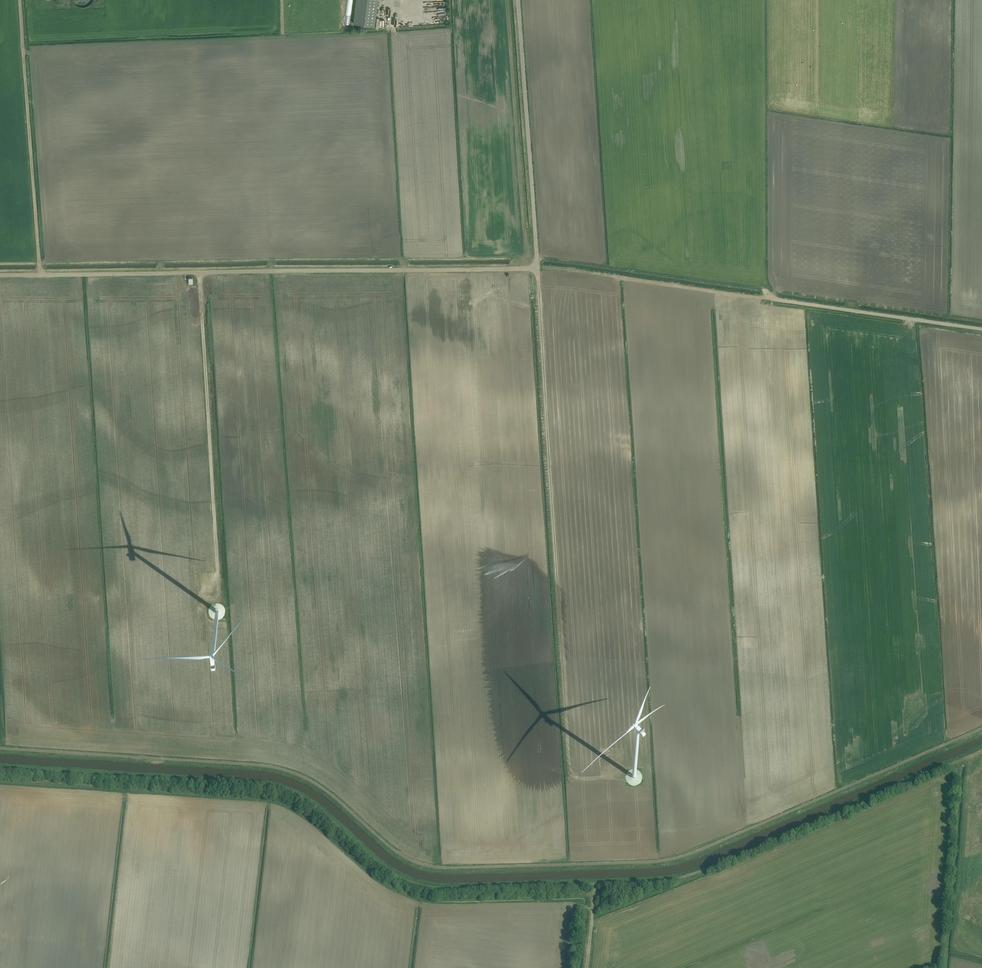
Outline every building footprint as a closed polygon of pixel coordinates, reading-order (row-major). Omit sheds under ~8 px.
[(354,23),(375,26),(378,0),(357,0),(354,23)]
